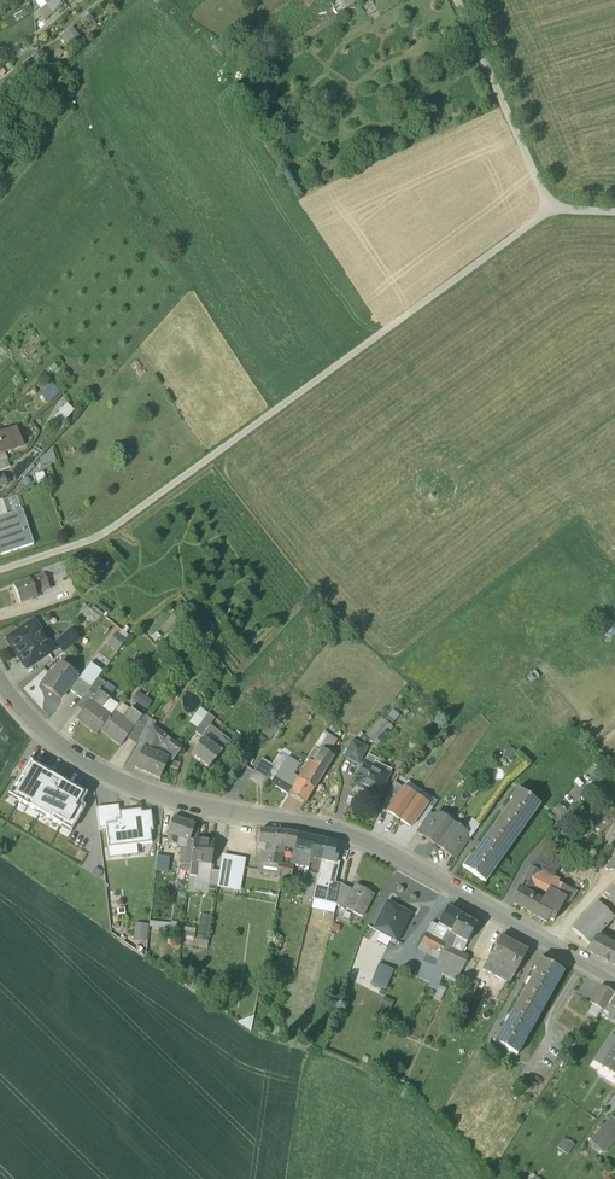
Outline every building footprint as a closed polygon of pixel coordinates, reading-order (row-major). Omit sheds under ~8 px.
[(57,0),(33,0),(32,0),(34,21),(39,16),(44,21),(61,5),(57,0)] [(60,36),(69,47),(80,39),(71,27),(60,36)] [(40,394),(49,403),(61,391),(52,382),(40,394)] [(67,405),(54,419),(61,425),(74,411),(67,405)] [(0,435),(0,456),(5,454),(13,450),(9,440),(13,438),(10,431),(0,435)] [(40,457),(43,465),(57,460),(53,452),(40,457)] [(0,464),(0,472),(10,468),(7,461),(0,464)] [(0,518),(0,556),(34,545),(23,510),(8,515),(0,518)] [(106,561),(93,570),(101,581),(114,572),(106,561)] [(61,563),(42,570),(44,574),(47,582),(49,581),(48,579),(53,577),(55,582),(67,577),(61,563)] [(44,574),(30,580),(35,592),(49,586),(47,582),(44,574)] [(30,580),(13,586),(21,604),(37,597),(35,592),(30,580)] [(34,621),(7,639),(26,669),(54,650),(34,621)] [(62,653),(79,638),(71,629),(53,644),(62,653)] [(107,645),(117,652),(125,640),(116,633),(107,645)] [(60,664),(52,675),(50,674),(42,685),(53,693),(53,692),(61,698),(68,690),(77,677),(60,664)] [(91,688),(77,677),(68,690),(82,700),(91,688)] [(89,692),(94,696),(98,691),(104,682),(99,678),(89,692)] [(86,707),(76,720),(97,735),(100,731),(112,716),(111,715),(102,709),(109,699),(98,691),(94,696),(86,707)] [(89,692),(80,703),(86,707),(94,696),(89,692)] [(142,717),(130,734),(139,741),(149,719),(133,707),(131,709),(142,717)] [(124,719),(114,712),(111,715),(112,716),(100,731),(121,747),(130,734),(142,717),(131,709),(124,719)] [(208,714),(195,732),(201,737),(210,726),(215,719),(208,714)] [(365,737),(376,747),(393,729),(382,719),(365,737)] [(230,742),(210,726),(201,737),(204,739),(222,753),(230,742)] [(166,737),(153,727),(153,728),(151,731),(148,737),(162,743),(163,744),(166,737)] [(148,737),(143,749),(156,755),(162,743),(148,737)] [(172,740),(166,737),(163,744),(168,748),(171,741),(171,742),(172,740)] [(222,753),(204,739),(191,755),(209,769),(214,762),(215,763),(222,753)] [(171,742),(171,741),(168,748),(171,750),(171,753),(167,759),(168,760),(168,761),(172,763),(173,762),(182,749),(171,742)] [(366,748),(353,741),(345,757),(359,764),(366,748)] [(299,779),(314,789),(335,757),(320,748),(299,779)] [(156,755),(143,749),(135,767),(160,779),(166,766),(168,761),(168,760),(156,755)] [(276,776),(291,785),(294,781),(297,783),(299,779),(293,775),(300,764),(288,757),(276,776)] [(262,758),(254,772),(267,779),(275,765),(262,758)] [(172,763),(168,761),(166,766),(178,771),(180,764),(173,762),(172,763)] [(86,795),(28,762),(10,793),(20,799),(18,801),(33,810),(35,807),(47,814),(46,816),(61,825),(63,823),(72,829),(84,808),(80,805),(86,795)] [(388,778),(371,769),(373,766),(365,762),(354,785),(379,797),(388,778)] [(272,783),(290,794),(295,787),(291,785),(276,776),(272,783)] [(314,789),(299,779),(297,783),(294,781),(291,785),(295,787),(290,794),(304,803),(314,789)] [(385,802),(392,806),(403,789),(394,783),(385,802)] [(388,813),(399,820),(415,797),(403,789),(392,806),(388,813)] [(512,801),(472,858),(470,857),(462,867),(485,883),(540,805),(517,789),(510,799),(512,801)] [(427,805),(415,797),(399,820),(411,828),(415,822),(427,805)] [(432,808),(427,805),(415,822),(421,826),(432,808)] [(107,829),(109,848),(155,843),(151,812),(142,813),(142,810),(131,811),(132,814),(119,815),(118,806),(97,808),(100,830),(107,829)] [(429,813),(417,831),(423,835),(435,818),(429,813)] [(423,835),(423,836),(436,845),(452,823),(438,814),(435,818),(423,835)] [(195,825),(173,817),(168,833),(177,836),(190,841),(195,825)] [(473,822),(463,837),(469,841),(479,826),(473,822)] [(452,823),(436,845),(450,855),(463,837),(466,833),(452,823)] [(287,832),(260,830),(259,843),(269,845),(269,846),(281,847),(281,842),(285,843),(287,832)] [(177,836),(168,833),(167,843),(176,844),(177,836)] [(326,841),(297,835),(294,850),(295,850),(311,854),(311,852),(314,852),(313,858),(321,860),(326,841)] [(463,837),(451,855),(457,859),(469,841),(463,837)] [(605,868),(614,856),(614,837),(605,851),(608,854),(599,865),(605,868)] [(204,842),(193,841),(193,849),(191,862),(197,863),(198,863),(211,864),(214,843),(213,843),(213,840),(204,839),(204,842)] [(337,843),(326,841),(321,860),(336,863),(336,862),(339,851),(335,850),(337,843)] [(269,845),(262,844),(258,871),(276,875),(278,866),(266,864),(269,846),(269,845)] [(293,868),(279,865),(281,847),(269,846),(266,864),(278,866),(276,874),(291,877),(293,868)] [(193,849),(182,848),(181,864),(191,865),(191,862),(193,849)] [(311,854),(295,850),(293,865),(308,868),(311,854)] [(544,851),(530,866),(542,873),(554,879),(565,860),(544,851)] [(157,871),(169,872),(170,856),(157,856),(157,871)] [(605,868),(611,873),(614,870),(614,856),(605,868)] [(217,889),(241,893),(246,860),(222,857),(217,889)] [(336,863),(321,860),(318,876),(316,886),(313,899),(337,904),(342,885),(334,884),(339,863),(336,862),(336,863)] [(542,873),(530,866),(519,887),(512,903),(526,910),(532,897),(529,895),(534,887),(542,873)] [(318,876),(307,873),(305,884),(316,886),(318,876)] [(554,879),(542,873),(534,887),(546,893),(547,893),(548,892),(551,893),(557,883),(558,881),(554,879)] [(576,892),(557,883),(551,893),(563,900),(569,903),(569,902),(576,892)] [(353,891),(342,885),(337,904),(337,906),(344,911),(347,905),(346,905),(353,891)] [(374,895),(356,885),(353,891),(346,905),(347,905),(364,914),(374,895)] [(572,930),(590,946),(597,936),(613,919),(614,917),(614,887),(572,930)] [(551,893),(548,892),(547,893),(546,893),(542,901),(557,909),(563,900),(551,893)] [(542,901),(533,896),(532,897),(526,910),(547,922),(549,918),(554,921),(559,911),(557,909),(542,901)] [(409,917),(395,910),(397,907),(387,902),(373,929),(375,930),(392,939),(396,932),(400,935),(409,917)] [(461,916),(447,909),(438,927),(451,934),(461,916)] [(196,946),(206,948),(213,916),(202,914),(196,946)] [(477,924),(461,916),(451,934),(457,937),(467,942),(477,924)] [(134,941),(148,942),(149,923),(135,923),(134,941)] [(369,941),(375,930),(373,929),(367,926),(362,937),(369,941)] [(446,944),(426,934),(418,949),(427,954),(439,960),(440,958),(446,944)] [(469,957),(452,949),(457,937),(451,934),(446,944),(440,958),(462,969),(469,957)] [(597,936),(590,946),(587,950),(609,962),(614,952),(614,946),(597,936)] [(527,952),(500,937),(487,961),(514,976),(527,952)] [(429,984),(439,960),(427,954),(417,978),(429,984)] [(462,969),(440,958),(439,960),(429,984),(438,987),(443,977),(456,983),(462,969)] [(564,972),(539,958),(533,969),(535,971),(501,1032),(499,1030),(493,1041),(517,1055),(564,972)] [(514,976),(487,961),(483,969),(510,984),(514,976)] [(371,982),(386,988),(393,970),(378,965),(371,982)] [(300,1014),(306,988),(292,986),(287,1011),(300,1014)] [(613,993),(601,986),(591,1003),(602,1011),(613,993)] [(613,993),(602,1011),(600,1015),(611,1020),(614,1014),(614,994),(613,993)] [(602,1066),(610,1071),(614,1063),(614,1064),(614,1046),(602,1066)] [(590,1141),(602,1153),(614,1140),(614,1121),(612,1118),(590,1141)]
